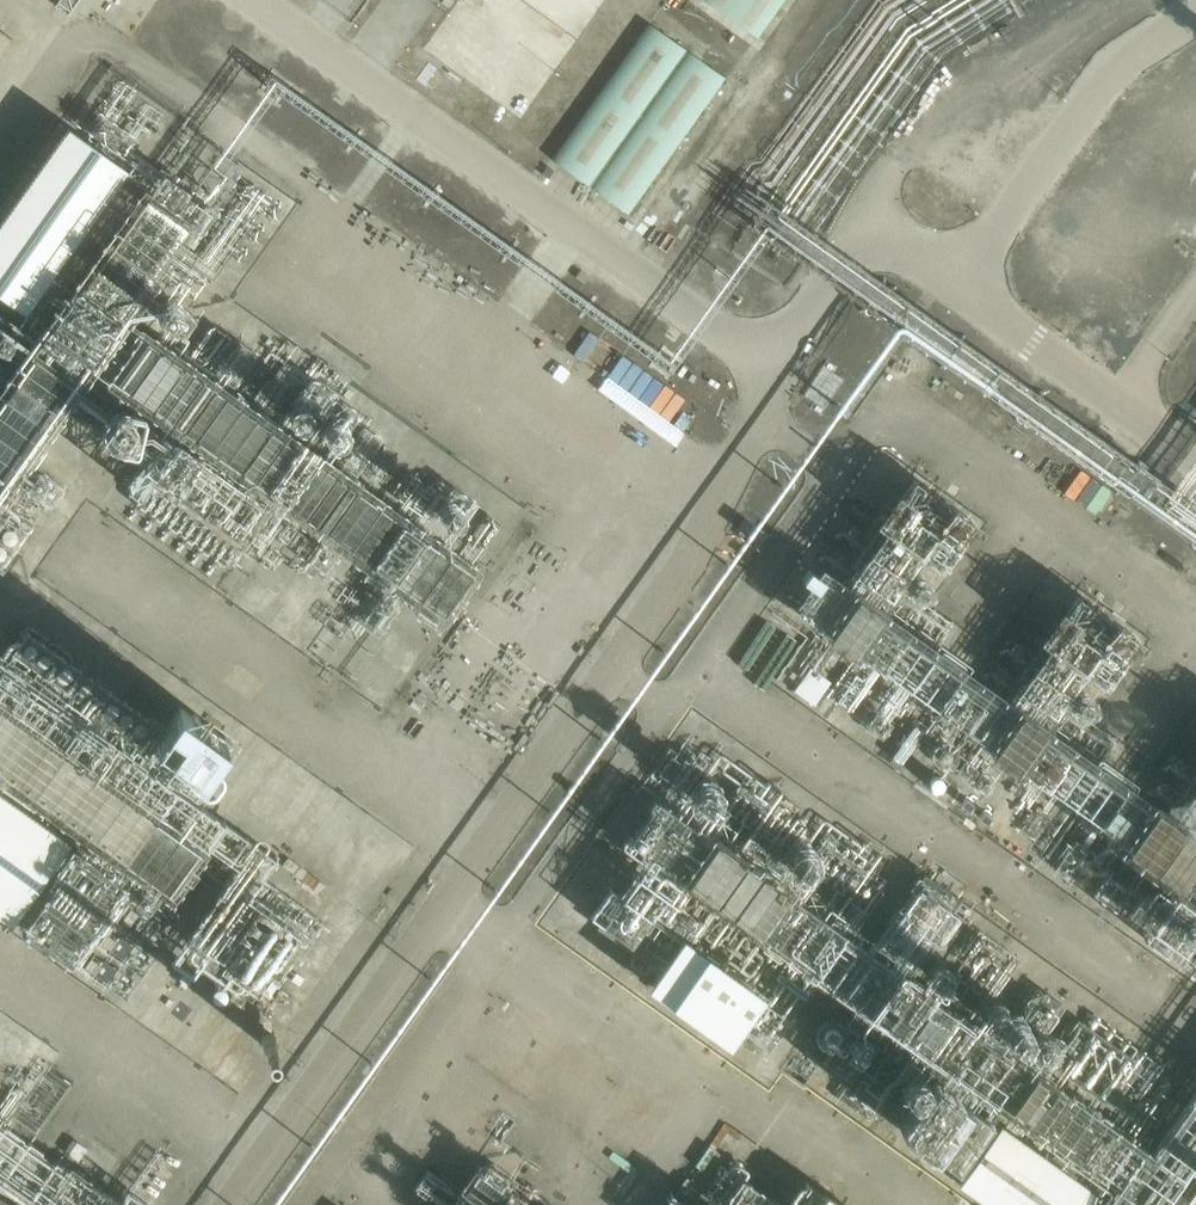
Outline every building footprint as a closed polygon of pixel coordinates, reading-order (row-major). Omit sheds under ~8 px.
[(758,32),(781,0),(715,0),(758,32)] [(589,184),(686,48),(650,22),(552,158),(589,184)] [(629,213),(726,77),(689,51),(592,187),(629,213)] [(0,214),(0,260),(40,287),(138,141),(77,100),(0,214)] [(266,434),(239,473),(287,488),(290,503),(368,556),(399,565),(401,580),(405,569),(415,572),(411,587),(426,612),(442,617),(472,572),(486,526),(482,502),(457,485),(454,485),(449,477),(452,493),(436,503),(441,496),(438,477),(420,480),(410,495),(419,501),(426,497),(429,514),(418,529),(390,483),(416,468),(395,471),(265,432),(266,434)] [(816,704),(834,679),(814,665),(796,690),(816,704)] [(0,792),(0,915),(14,924),(71,841),(0,792)] [(1000,1127),(961,1189),(984,1204),(1095,1204),(1100,1197),(1000,1127)] [(790,1204),(831,1204),(804,1185),(790,1204)]
